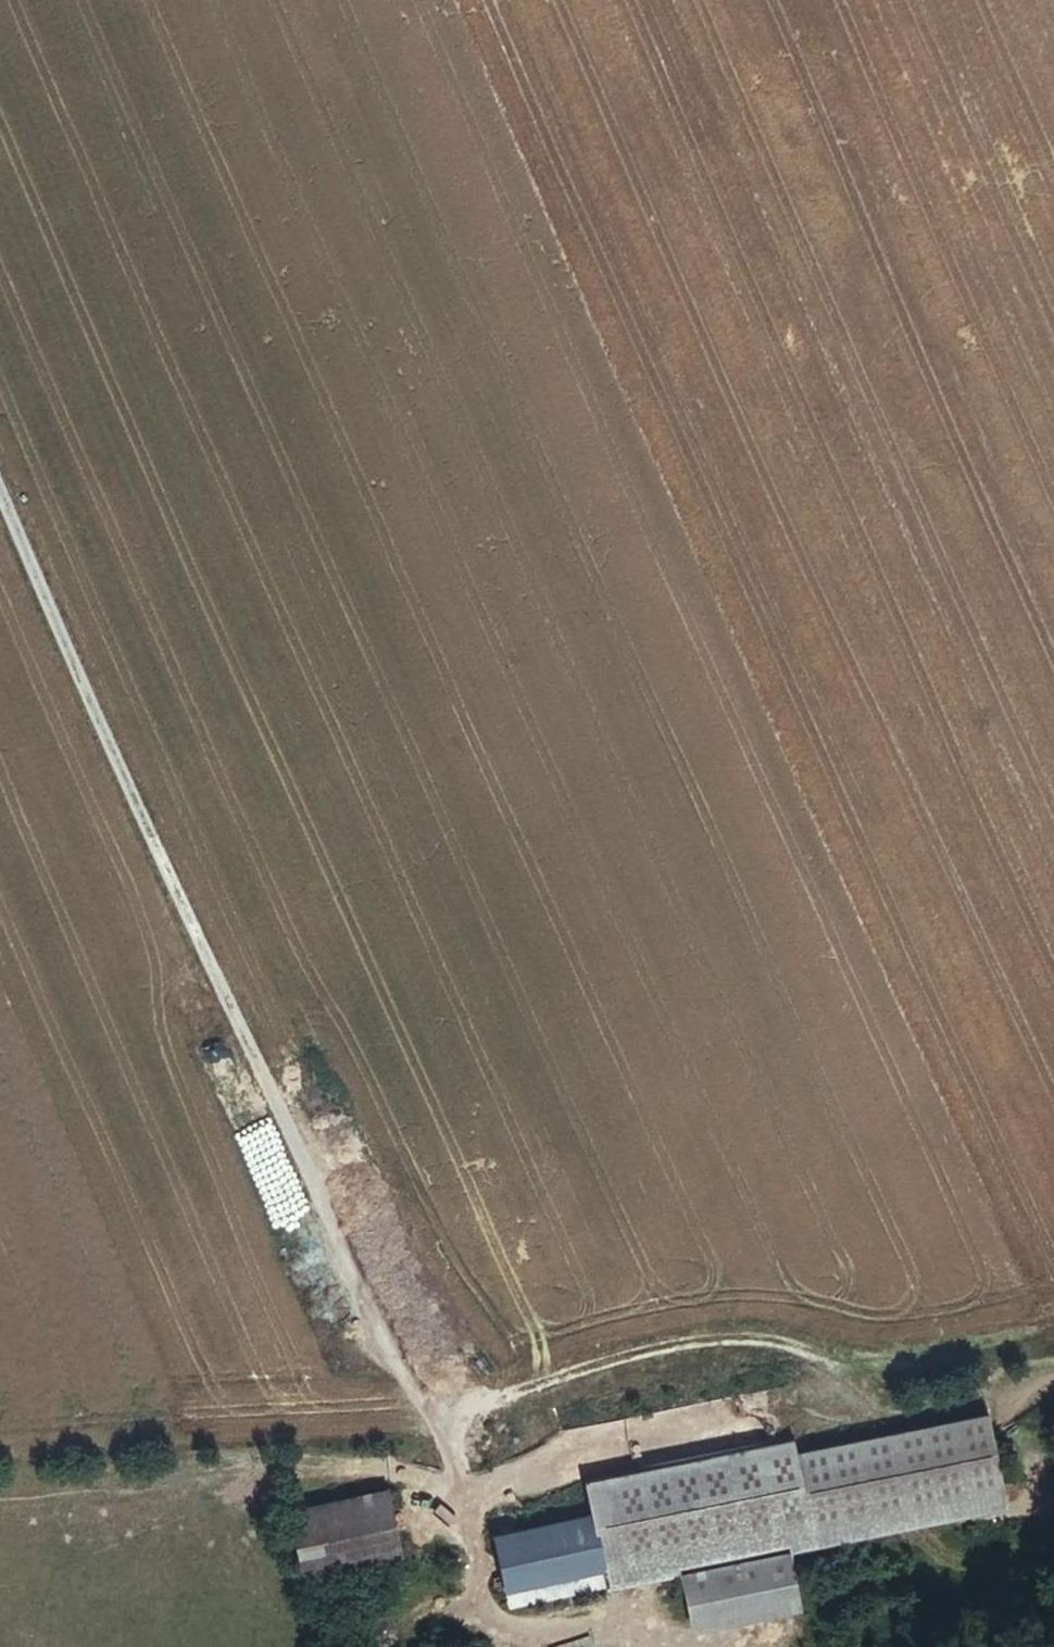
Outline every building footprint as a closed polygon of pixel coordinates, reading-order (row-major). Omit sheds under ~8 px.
[(985,1410),(793,1452),(813,1542),(1005,1501),(985,1410)] [(602,1569),(605,1587),(676,1572),(673,1557),(783,1533),(786,1548),(813,1542),(793,1452),(790,1438),(583,1483),(590,1516),(602,1569)] [(290,1512),(303,1576),(400,1556),(386,1492),(290,1512)] [(489,1521),(501,1574),(474,1580),(477,1596),(503,1590),(602,1569),(590,1516),(517,1532),(513,1516),(489,1521)] [(786,1548),(676,1572),(689,1631),(799,1607),(786,1548)] [(602,1569),(503,1590),(507,1611),(606,1589),(605,1587),(602,1569)]
